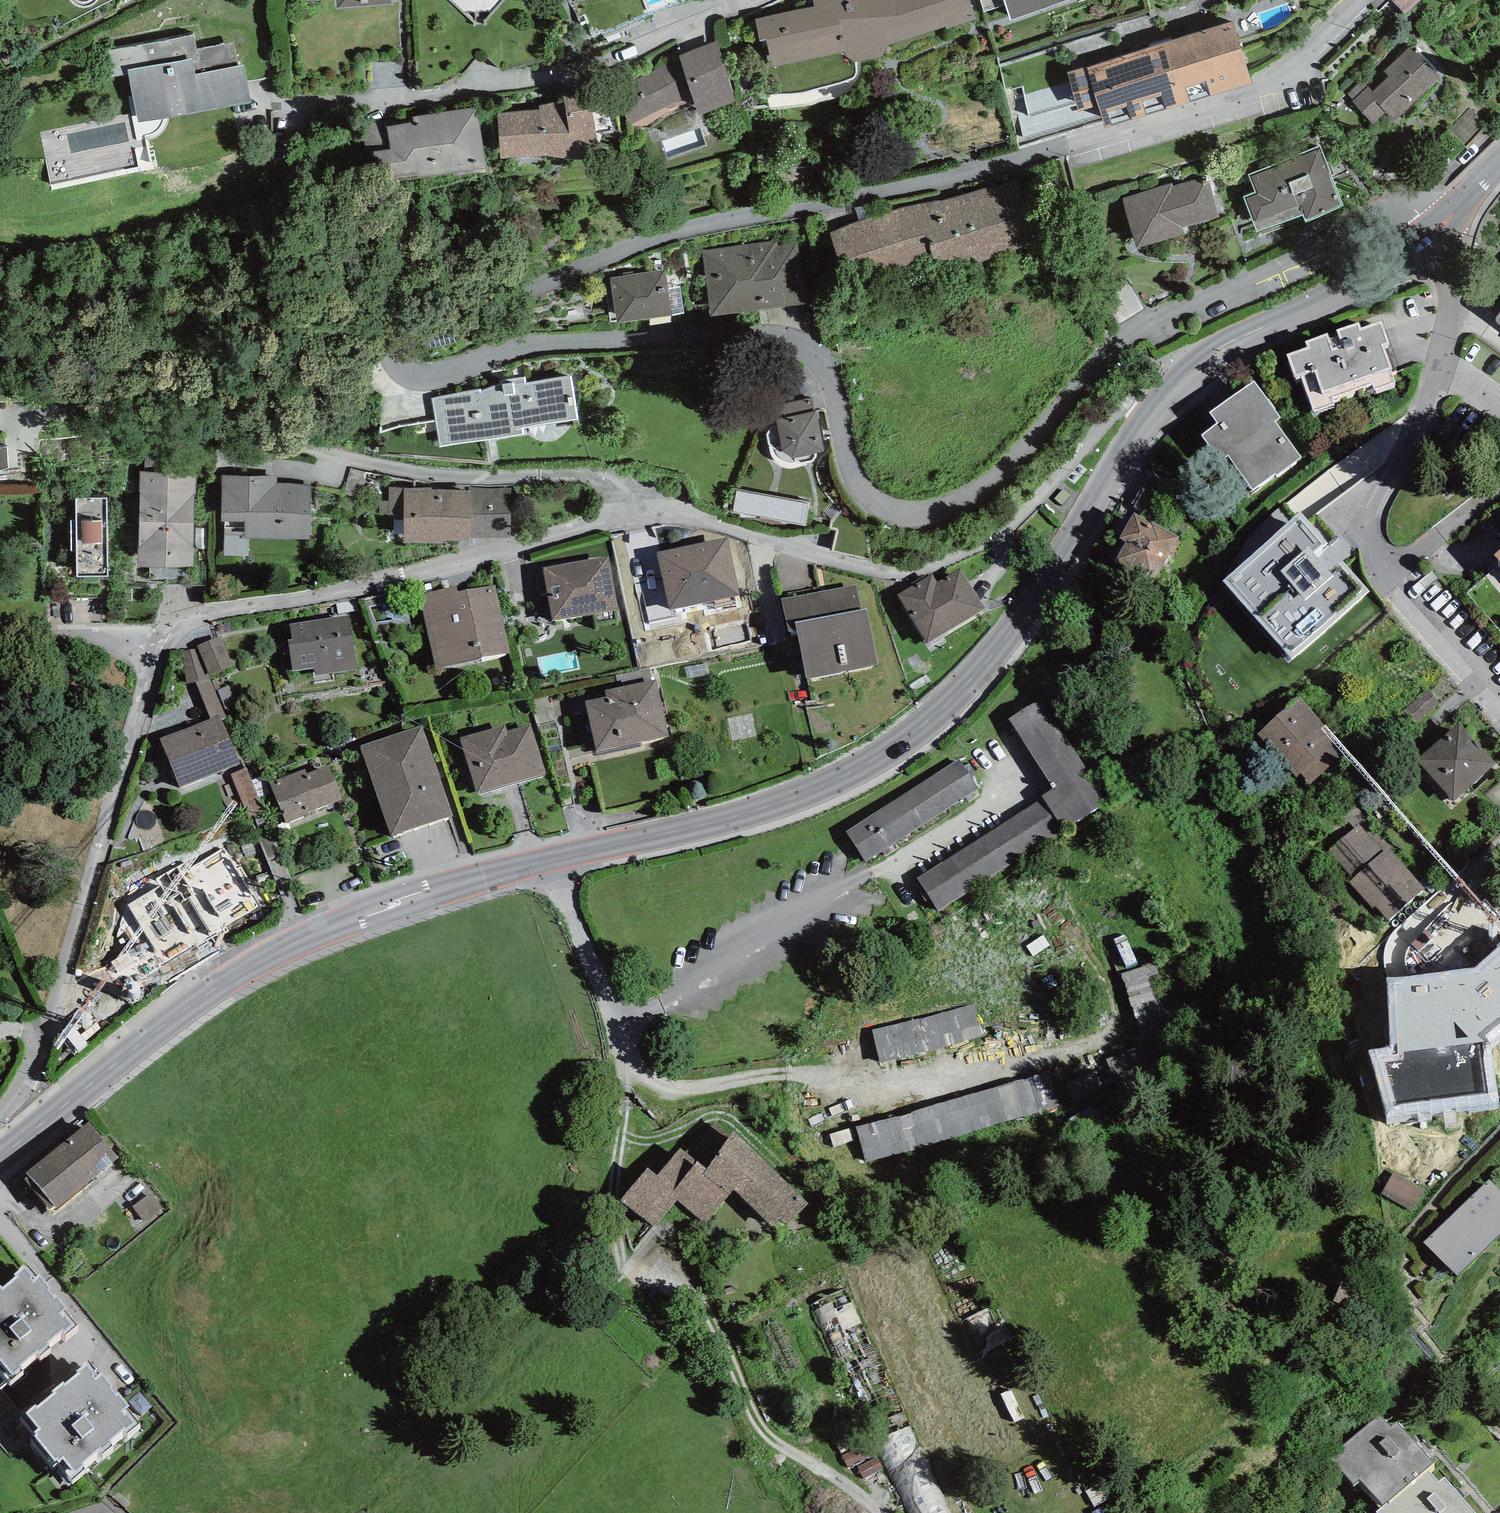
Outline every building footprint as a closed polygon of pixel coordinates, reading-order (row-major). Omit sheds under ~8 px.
[(338,8),(393,4),(393,0),(337,0),(338,8)] [(475,22),(485,23),(504,0),(449,0),(475,22)] [(755,19),(759,41),(766,38),(773,67),(846,51),(846,57),(854,63),(881,58),(888,46),(946,27),(946,29),(975,20),(970,0),(813,0),(814,7),(755,19)] [(1012,19),(1071,0),(1006,0),(1012,19)] [(1408,14),(1422,0),(1393,0),(1408,14)] [(1099,107),(1105,129),(1252,85),(1234,23),(1087,67),(1099,107)] [(106,51),(111,76),(129,73),(138,122),(251,102),(244,65),(237,66),(233,43),(196,50),(194,35),(106,51)] [(679,56),(680,59),(613,91),(630,126),(692,96),(699,116),(737,102),(717,41),(679,56)] [(1373,123),(1385,112),(1393,121),(1439,79),(1409,47),(1383,71),(1388,77),(1373,91),(1369,86),(1354,100),(1353,101),(1373,123)] [(1099,107),(1087,67),(1067,73),(1079,113),(1099,107)] [(1348,94),(1354,100),(1369,86),(1363,80),(1348,94)] [(1064,96),(1064,82),(1044,82),(1045,97),(1064,96)] [(539,110),(498,113),(500,159),(545,156),(572,160),(598,147),(590,93),(563,97),(559,101),(539,105),(539,110)] [(1469,107),(1448,129),(1465,147),(1487,124),(1469,107)] [(387,127),(391,150),(373,152),(377,184),(486,168),(477,108),(413,117),(413,123),(387,127)] [(89,146),(130,144),(129,124),(88,126),(89,146)] [(1248,175),(1255,193),(1243,197),(1256,232),(1303,215),(1306,222),(1343,206),(1322,148),(1248,175)] [(1183,227),(1219,217),(1207,177),(1171,187),(1171,183),(1122,197),(1136,248),(1185,234),(1183,227)] [(860,221),(830,233),(854,312),(1040,244),(1018,178),(944,198),(901,207),(860,221)] [(776,241),(703,250),(711,316),(808,305),(800,242),(777,245),(776,241)] [(665,270),(610,278),(617,323),(672,315),(665,270)] [(668,289),(672,315),(684,314),(681,287),(668,289)] [(1307,347),(1287,355),(1295,377),(1301,374),(1313,413),(1334,404),(1333,398),(1372,384),(1375,390),(1396,382),(1391,369),(1392,368),(1384,343),(1389,342),(1382,321),(1361,328),(1359,322),(1336,329),(1338,336),(1330,338),(1328,332),(1305,341),(1307,347)] [(522,428),(579,419),(573,378),(525,384),(524,378),(501,380),(500,384),(479,392),(479,391),(433,398),(440,446),(523,434),(522,428)] [(1218,423),(1201,435),(1219,460),(1227,455),(1252,489),(1301,458),(1275,421),(1281,417),(1255,381),(1210,412),(1218,423)] [(781,419),(814,412),(811,398),(778,405),(781,419)] [(781,419),(776,420),(783,452),(792,458),(825,451),(823,443),(816,411),(814,412),(781,419)] [(8,470),(7,448),(0,449),(0,470),(8,470)] [(140,472),(138,568),(193,569),(195,473),(140,472)] [(311,485),(277,483),(277,476),(221,475),(221,522),(245,522),(244,538),(310,540),(311,485)] [(469,487),(469,491),(432,490),(432,488),(404,488),(404,515),(404,543),(443,543),(443,540),(470,540),(470,538),(511,538),(512,487),(469,487)] [(404,515),(404,488),(389,488),(389,501),(389,515),(404,515)] [(729,512),(805,526),(810,502),(733,488),(729,512)] [(107,497),(76,498),(77,577),(108,576),(107,497)] [(379,515),(389,515),(389,501),(379,501),(379,515)] [(1301,511),(1223,580),(1293,660),(1370,590),(1301,511)] [(1179,537),(1134,513),(1120,538),(1126,541),(1116,561),(1155,582),(1179,537)] [(727,536),(656,552),(669,610),(739,594),(727,536)] [(609,556),(543,568),(552,620),(618,609),(609,556)] [(933,573),(898,593),(926,643),(985,609),(961,567),(937,581),(933,573)] [(457,586),(420,593),(435,668),(509,653),(495,585),(458,592),(457,586)] [(868,609),(861,610),(856,585),(781,599),(788,632),(797,630),(805,678),(878,664),(868,609)] [(350,615),(291,624),(293,639),(287,640),(292,672),(315,668),(316,675),(358,669),(350,615)] [(199,648),(210,676),(234,666),(222,636),(198,646),(199,648)] [(199,648),(182,651),(186,683),(196,681),(211,679),(210,676),(199,648)] [(707,663),(685,667),(687,678),(709,674),(707,663)] [(618,687),(651,680),(649,667),(615,675),(618,687)] [(220,715),(222,719),(227,717),(216,690),(212,681),(211,679),(196,681),(211,718),(220,715)] [(216,679),(212,681),(216,690),(220,688),(216,679)] [(585,701),(596,751),(669,736),(657,679),(651,680),(618,687),(605,690),(606,697),(585,701)] [(227,686),(218,690),(226,709),(235,705),(227,686)] [(1427,689),(1403,710),(1416,725),(1440,704),(1427,689)] [(1299,695),(1257,734),(1296,776),(1300,773),(1310,784),(1348,749),(1299,695)] [(1054,789),(916,877),(939,913),(1108,804),(1040,699),(1009,719),(1054,789)] [(211,718),(161,738),(181,788),(240,764),(222,719),(220,715),(211,718)] [(1459,722),(1417,760),(1454,801),(1496,764),(1459,722)] [(505,724),(461,737),(476,793),(546,774),(532,724),(507,731),(505,724)] [(422,725),(360,746),(390,837),(453,816),(422,725)] [(978,787),(959,759),(848,832),(867,861),(978,787)] [(304,768),(270,782),(287,822),(343,799),(328,765),(307,773),(304,768)] [(246,768),(231,774),(249,817),(264,810),(246,768)] [(1388,921),(1425,888),(1389,847),(1383,852),(1358,824),(1328,851),(1353,879),(1349,882),(1388,921)] [(258,908),(224,849),(191,868),(186,860),(155,879),(159,886),(127,904),(162,963),(258,908)] [(1490,1038),(1499,1029),(1499,945),(1474,967),(1387,978),(1395,1047),(1367,1050),(1387,1122),(1499,1109),(1490,1038)] [(1146,1043),(1105,1058),(1117,1089),(1197,1059),(1161,961),(1120,976),(1146,1043)] [(79,966),(73,998),(102,1004),(109,972),(79,966)] [(972,1003),(872,1031),(881,1065),(982,1037),(972,1003)] [(1052,1070),(856,1128),(867,1163),(1062,1105),(1052,1070)] [(89,1122),(27,1172),(29,1176),(24,1180),(48,1210),(54,1206),(55,1208),(118,1158),(89,1122)] [(809,1204),(734,1131),(707,1169),(681,1149),(657,1176),(648,1166),(621,1201),(655,1227),(678,1199),(704,1223),(734,1189),(771,1227),(780,1220),(786,1225),(809,1204)] [(1425,1189),(1393,1170),(1379,1193),(1412,1212),(1425,1189)] [(1424,1242),(1457,1277),(1499,1236),(1499,1191),(1489,1180),(1424,1242)] [(151,1193),(132,1207),(144,1222),(162,1209),(151,1193)] [(9,1382),(24,1370),(21,1365),(37,1352),(40,1356),(52,1347),(48,1343),(62,1331),(65,1335),(77,1325),(65,1310),(68,1308),(56,1294),(54,1296),(49,1289),(51,1288),(39,1274),(34,1278),(24,1265),(14,1274),(16,1276),(3,1287),(1,1284),(0,1285),(0,1371),(9,1382)] [(963,1293),(977,1333),(1010,1321),(996,1282),(963,1293)] [(807,1304),(906,1512),(952,1512),(845,1286),(807,1304)] [(36,1404),(26,1412),(20,1417),(35,1435),(34,1436),(57,1464),(58,1463),(72,1479),(87,1466),(84,1462),(99,1449),(103,1453),(114,1443),(111,1439),(125,1428),(128,1432),(140,1421),(128,1406),(130,1404),(119,1390),(117,1392),(111,1386),(113,1384),(102,1371),(97,1374),(87,1362),(77,1370),(79,1373),(66,1384),(64,1381),(51,1391),(53,1393),(37,1406),(36,1404)] [(1382,1506),(1427,1468),(1433,1464),(1398,1422),(1390,1428),(1379,1415),(1330,1456),(1353,1484),(1359,1479),(1382,1506)] [(860,1430),(836,1441),(841,1453),(866,1443),(860,1430)] [(866,1444),(842,1455),(847,1467),(872,1456),(866,1444)] [(876,1456),(857,1466),(864,1479),(883,1469),(876,1456)] [(1377,1510),(1379,1512),(1474,1512),(1445,1478),(1439,1482),(1427,1468),(1382,1506),(1377,1510)]
